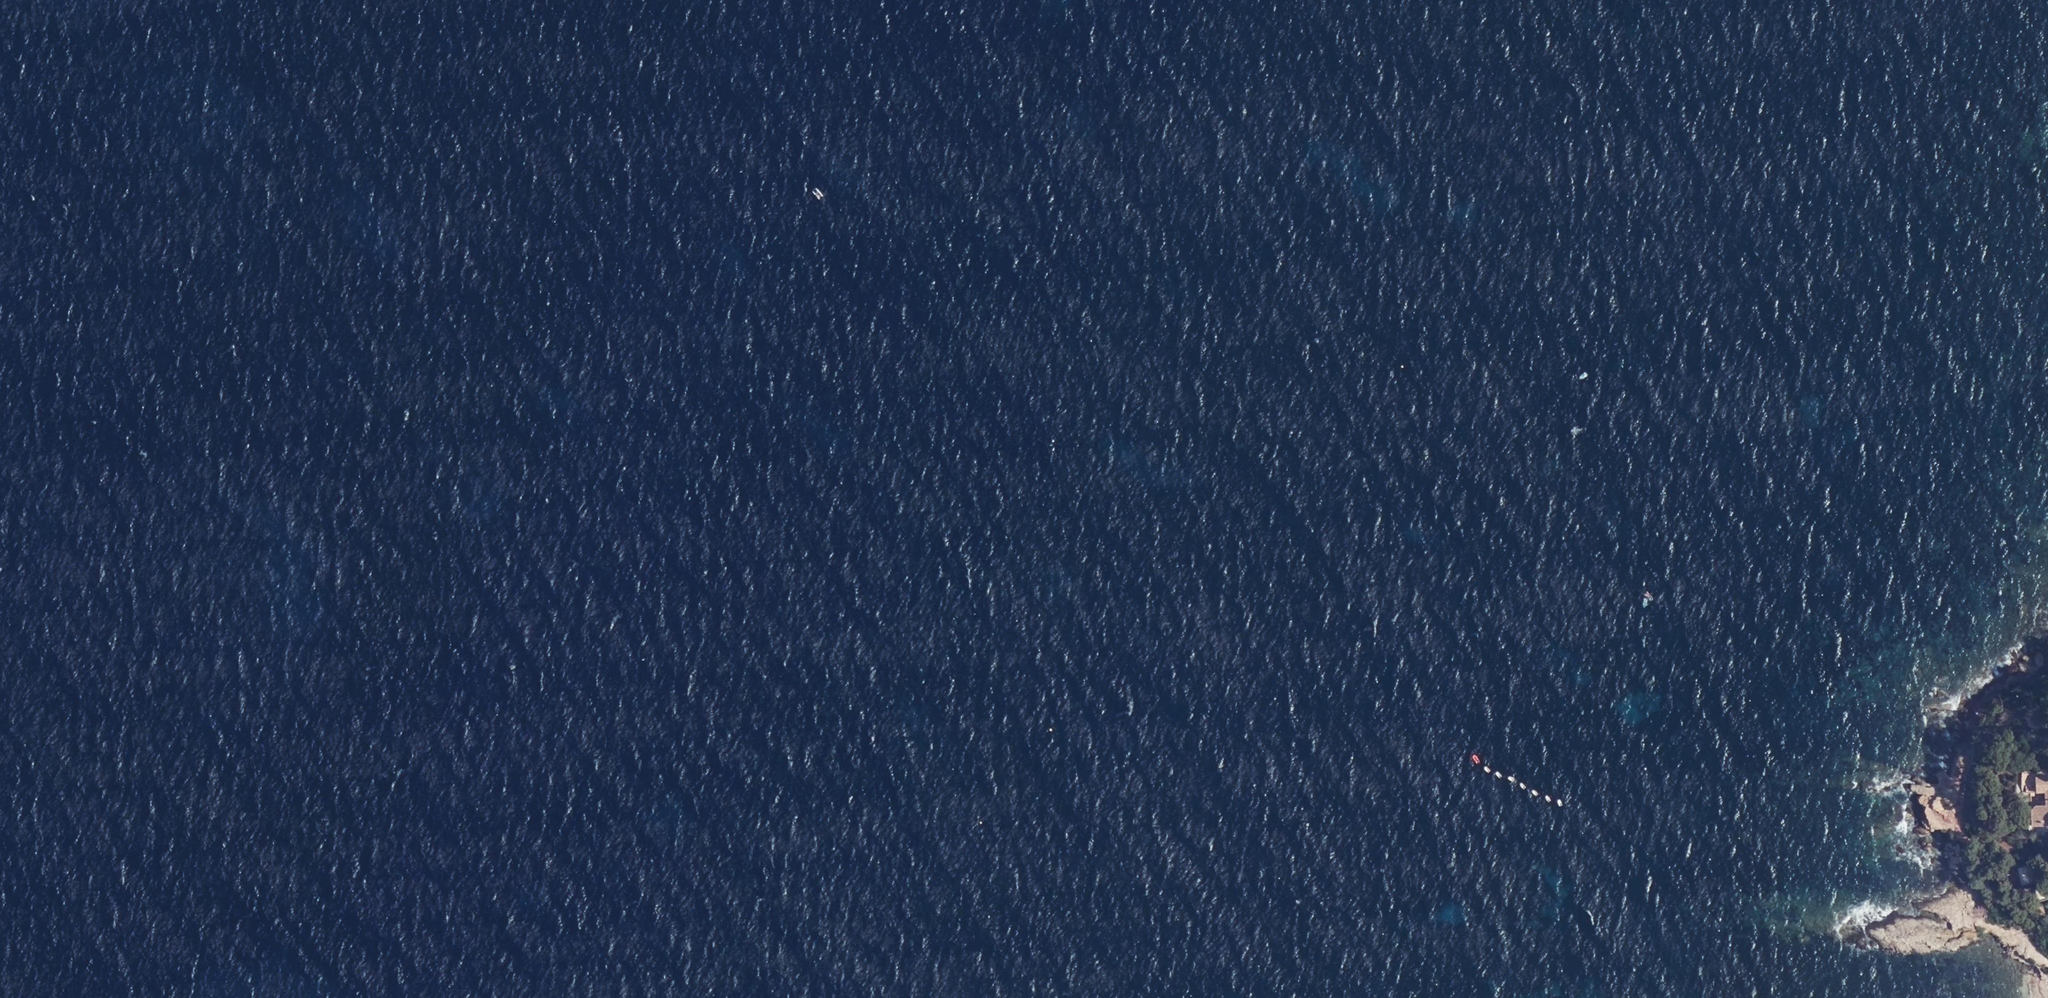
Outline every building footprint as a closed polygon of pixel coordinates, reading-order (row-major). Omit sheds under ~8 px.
[(2032,825),(2047,821),(2047,769),(2039,769),(2039,777),(2036,777),(2036,792),(2045,793),(2045,805),(2036,805),(2031,810),(2032,825)]
